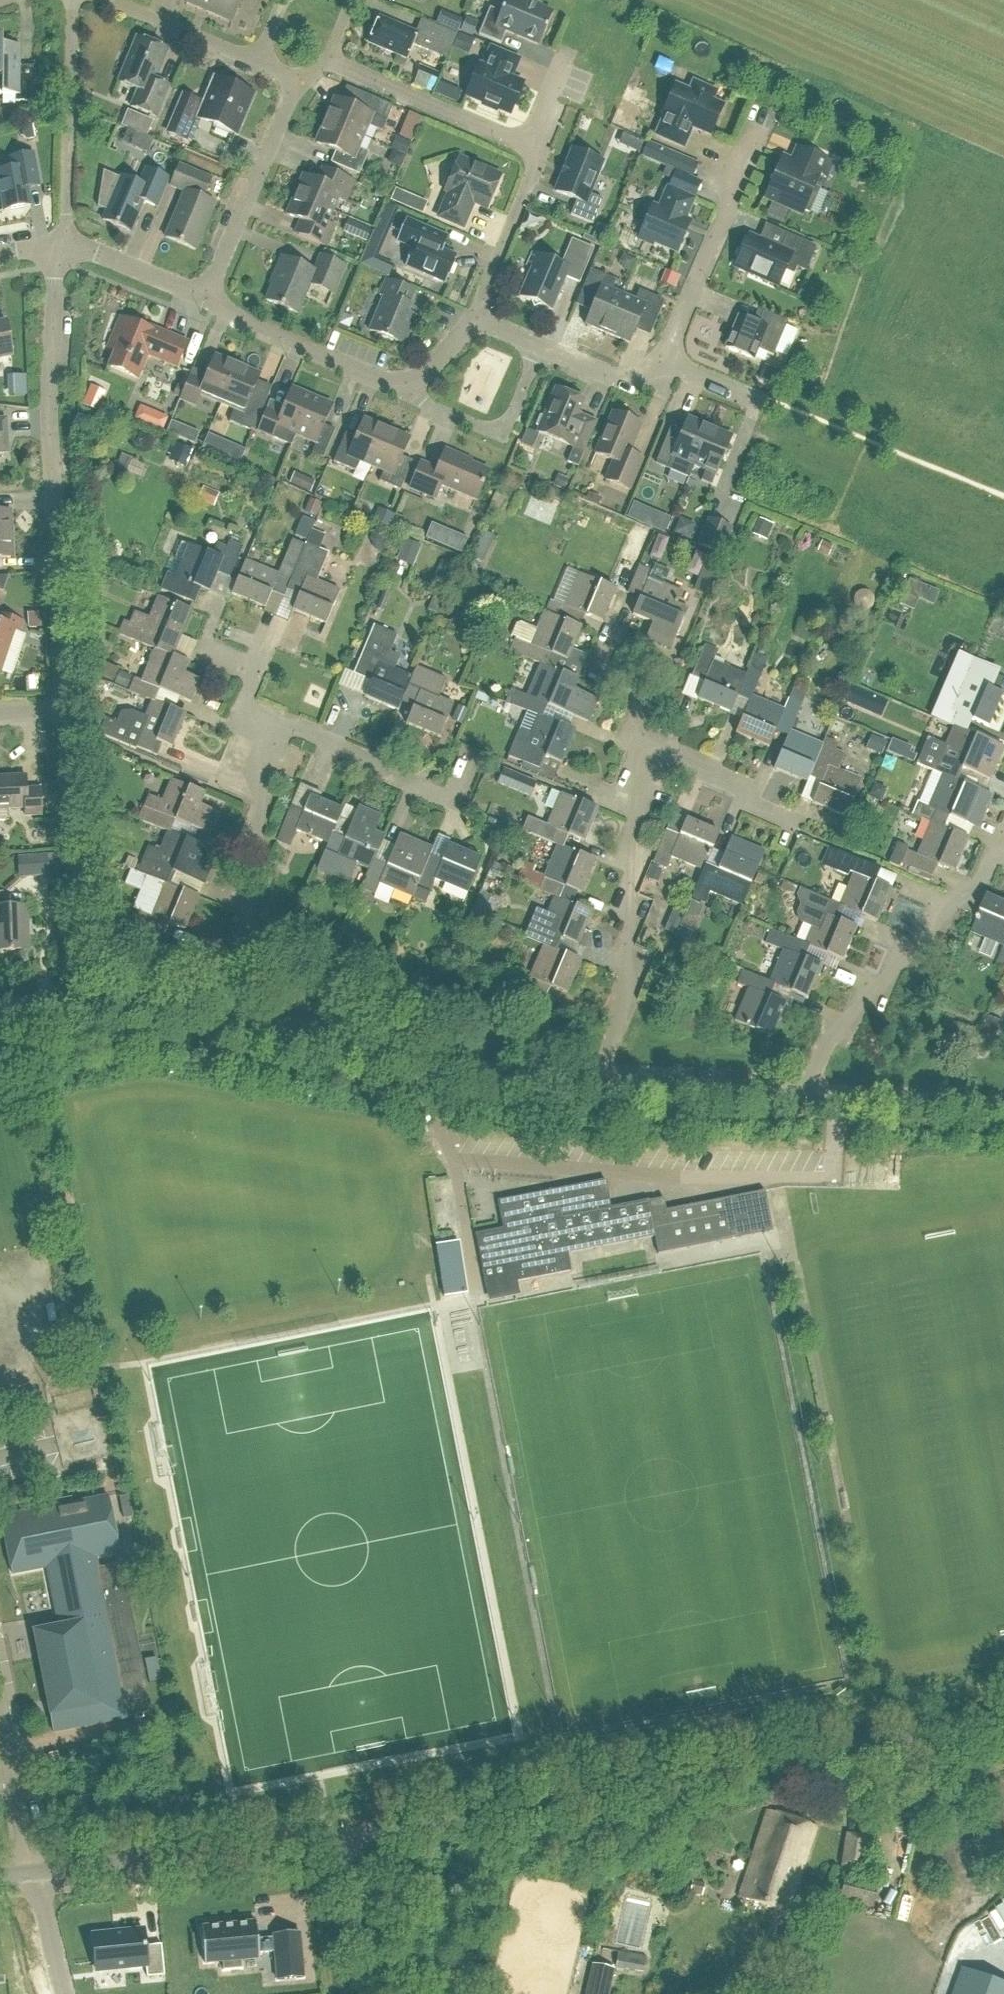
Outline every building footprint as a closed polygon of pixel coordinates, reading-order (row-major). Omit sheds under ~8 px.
[(241,0),(187,0),(186,4),(220,18),(222,13),(234,18),(241,0)] [(478,35),(501,45),(506,32),(539,46),(552,14),(540,9),(541,5),(529,0),(528,0),(527,3),(518,0),(506,0),(501,13),(490,9),(478,35)] [(457,36),(443,30),(420,20),(415,33),(380,18),(369,44),(406,59),(412,45),(447,60),(457,36)] [(469,54),(474,41),(459,35),(453,48),(469,54)] [(15,96),(16,102),(34,102),(34,69),(19,68),(20,46),(2,46),(2,37),(0,37),(0,96),(15,96)] [(156,118),(169,87),(156,81),(168,51),(136,38),(118,82),(138,90),(130,107),(156,118)] [(478,67),(466,95),(484,103),(482,106),(497,112),(498,109),(511,114),(523,86),(510,80),(518,61),(491,49),(483,69),(478,67)] [(258,95),(254,93),(253,90),(250,88),(246,87),(243,89),(213,77),(203,102),(183,93),(166,134),(191,145),(201,122),(239,139),(258,95)] [(656,136),(683,148),(690,133),(689,132),(697,129),(697,130),(710,136),(723,107),(708,100),(712,91),(693,83),(689,92),(676,86),(663,115),(665,116),(656,136)] [(335,99),(326,121),(363,137),(367,125),(382,132),(393,106),(365,95),(359,109),(335,99)] [(423,144),(431,119),(411,112),(402,137),(423,144)] [(358,148),(363,137),(326,121),(316,143),(340,153),(335,164),(359,174),(368,153),(358,148)] [(642,153),(652,158),(657,147),(646,143),(642,153)] [(832,164),(799,149),(793,163),(782,159),(765,198),(802,215),(804,211),(809,213),(819,190),(814,188),(820,175),(826,178),(832,164)] [(572,150),(555,192),(576,201),(570,216),(593,225),(603,200),(589,195),(602,162),(572,150)] [(34,155),(10,159),(12,170),(0,172),(0,191),(4,212),(31,207),(26,182),(38,180),(34,155)] [(450,171),(443,185),(447,188),(446,191),(449,192),(438,218),(463,228),(474,203),(487,208),(500,177),(459,160),(454,172),(450,171)] [(178,166),(170,186),(184,192),(165,238),(195,251),(215,204),(204,199),(212,180),(178,166)] [(156,208),(169,178),(146,169),(139,185),(121,177),(102,220),(131,232),(143,202),(156,208)] [(294,195),(333,211),(338,199),(345,202),(354,182),(326,170),(321,183),(303,175),(294,195)] [(681,230),(694,200),(667,188),(658,208),(653,206),(639,237),(676,253),(685,232),(681,230)] [(333,211),(294,195),(286,214),(305,222),(299,235),(327,247),(335,226),(328,223),(333,211)] [(448,237),(430,230),(406,220),(397,242),(413,248),(406,267),(445,283),(456,256),(443,250),(448,237)] [(739,252),(733,264),(735,265),(734,268),(778,288),(785,271),(793,274),(796,267),(805,271),(815,248),(784,234),(778,248),(748,235),(741,253),(739,252)] [(572,240),(562,264),(532,252),(526,266),(530,268),(519,298),(552,312),(567,278),(580,283),(594,249),(572,240)] [(333,294),(345,266),(320,256),(314,271),(281,257),(273,276),(276,277),(266,300),(297,313),(310,284),(333,294)] [(584,326),(607,335),(624,294),(612,290),(616,281),(591,270),(579,299),(593,305),(584,326)] [(413,333),(420,318),(406,313),(415,292),(386,280),(380,294),(383,296),(369,330),(404,345),(410,332),(413,333)] [(636,299),(624,294),(607,335),(628,344),(637,324),(652,330),(665,301),(639,290),(636,299)] [(788,322),(758,310),(753,321),(738,315),(724,348),(754,361),(759,351),(774,357),(788,322)] [(177,368),(187,343),(142,323),(141,327),(120,318),(108,348),(115,351),(109,366),(138,379),(148,356),(177,368)] [(7,323),(0,324),(0,359),(13,356),(7,323)] [(221,404),(237,366),(215,357),(208,375),(194,369),(181,400),(196,406),(201,395),(221,404)] [(237,366),(221,404),(235,409),(230,422),(254,432),(267,400),(252,394),(260,375),(237,366)] [(296,437),(313,395),(292,387),(282,411),(268,405),(258,429),(292,443),(295,437),(296,437)] [(570,447),(572,442),(576,444),(569,462),(580,466),(594,433),(583,429),(587,420),(579,417),(586,400),(555,387),(543,416),(540,416),(535,428),(537,430),(536,433),(570,447)] [(334,405),(313,395),(296,437),(315,445),(312,453),(323,458),(335,430),(325,426),(334,405)] [(630,492),(645,459),(631,453),(643,425),(612,411),(594,454),(612,462),(604,481),(630,492)] [(86,429),(90,421),(77,415),(73,424),(86,429)] [(693,467),(710,426),(687,417),(681,431),(671,427),(656,462),(668,467),(672,458),(693,467)] [(371,466),(386,429),(364,420),(354,443),(344,439),(334,462),(355,471),(359,461),(371,466)] [(710,426),(693,467),(705,472),(701,481),(711,486),(715,476),(716,477),(734,436),(710,426)] [(386,429),(371,466),(383,472),(379,481),(400,490),(410,467),(399,462),(409,439),(386,429)] [(476,500),(489,471),(463,460),(464,458),(445,450),(436,470),(420,463),(409,488),(435,499),(441,485),(476,500)] [(221,509),(223,495),(204,494),(203,507),(221,509)] [(12,535),(10,511),(0,512),(0,535),(12,535)] [(37,540),(45,528),(34,520),(25,531),(37,540)] [(721,555),(732,530),(708,520),(698,545),(721,555)] [(339,592),(316,582),(328,554),(318,550),(324,536),(311,530),(304,546),(305,546),(286,592),(298,597),(292,612),(325,625),(339,592)] [(0,535),(0,559),(13,559),(12,535),(0,535)] [(284,599),(286,592),(305,546),(304,546),(292,540),(277,575),(245,561),(231,596),(264,609),(271,594),(284,599)] [(227,543),(225,548),(217,544),(212,555),(188,545),(175,578),(168,575),(161,591),(194,604),(200,589),(209,593),(216,575),(229,580),(241,548),(227,543)] [(652,566),(650,570),(638,565),(640,560),(626,554),(624,559),(623,559),(612,587),(616,589),(617,589),(639,598),(632,615),(652,623),(645,640),(670,650),(683,617),(672,613),(681,592),(663,584),(667,573),(652,566)] [(548,599),(542,613),(580,628),(580,627),(585,616),(602,623),(616,589),(612,587),(578,573),(564,605),(548,599)] [(4,593),(9,578),(0,579),(0,592),(4,593)] [(917,597),(922,585),(910,580),(905,592),(917,597)] [(157,598),(149,617),(134,611),(129,623),(125,621),(119,635),(154,650),(155,649),(174,657),(174,656),(192,612),(157,598)] [(536,629),(528,626),(521,623),(515,625),(511,637),(523,641),(518,655),(540,665),(540,664),(545,666),(546,665),(550,654),(568,661),(581,628),(580,627),(580,628),(542,613),(536,629)] [(36,615),(27,615),(28,631),(37,630),(36,615)] [(14,631),(20,633),(23,623),(2,616),(0,623),(0,673),(14,631)] [(354,674),(372,681),(365,697),(398,710),(401,702),(412,677),(394,670),(399,656),(390,652),(397,635),(374,625),(364,651),(369,653),(367,658),(362,656),(354,674)] [(731,713),(738,696),(737,695),(745,676),(743,676),(712,662),(717,651),(704,645),(691,677),(703,682),(696,699),(731,713)] [(155,702),(155,701),(160,690),(191,703),(201,681),(186,674),(190,663),(174,656),(174,657),(155,649),(154,650),(142,681),(135,678),(129,692),(152,702),(152,701),(155,702)] [(952,727),(953,726),(965,731),(966,730),(971,719),(988,726),(1001,694),(1003,695),(1003,679),(995,675),(997,672),(998,672),(998,671),(972,659),(972,661),(965,677),(951,671),(946,684),(945,684),(941,695),(931,718),(933,718),(952,727)] [(119,670),(94,660),(89,671),(114,682),(119,670)] [(579,680),(546,665),(545,666),(540,664),(540,665),(526,696),(511,689),(505,703),(537,716),(543,718),(548,706),(589,723),(598,700),(574,690),(579,680)] [(412,677),(401,702),(413,707),(406,724),(439,738),(453,705),(438,698),(446,679),(416,667),(412,677)] [(746,668),(743,676),(745,676),(737,695),(738,696),(748,700),(735,733),(768,747),(775,731),(783,710),(751,697),(760,674),(746,668)] [(793,724),(801,703),(806,691),(793,685),(783,710),(775,731),(786,735),(773,767),(807,781),(813,766),(812,765),(821,744),(790,731),(793,724)] [(870,696),(852,688),(845,704),(863,712),(870,696)] [(186,715),(155,701),(155,702),(152,701),(152,702),(145,719),(132,713),(122,714),(118,724),(106,719),(99,734),(136,750),(137,748),(158,757),(158,756),(163,744),(173,748),(186,715)] [(918,740),(915,747),(925,752),(937,723),(899,708),(890,729),(918,740)] [(537,716),(528,736),(517,731),(505,760),(510,762),(512,759),(539,769),(544,757),(561,764),(575,731),(543,718),(537,716)] [(953,726),(952,727),(943,748),(932,744),(922,766),(942,775),(942,774),(954,779),(954,778),(959,767),(976,774),(990,741),(966,730),(965,731),(953,726)] [(860,779),(838,769),(844,754),(834,750),(837,743),(824,737),(821,744),(812,765),(813,766),(824,770),(811,802),(845,816),(860,779)] [(910,754),(912,750),(892,741),(887,753),(914,765),(917,757),(910,754)] [(979,789),(954,778),(954,779),(942,774),(942,775),(928,806),(916,801),(910,815),(930,824),(930,822),(943,828),(944,827),(949,816),(965,823),(978,828),(992,794),(979,789)] [(8,821),(7,809),(24,809),(24,817),(41,816),(39,787),(26,787),(25,777),(0,778),(0,822),(8,821)] [(171,833),(171,832),(176,821),(208,834),(217,813),(201,806),(206,794),(171,780),(162,801),(149,795),(139,820),(168,832),(171,833)] [(535,836),(557,846),(558,845),(561,847),(562,846),(566,835),(583,842),(597,808),(561,793),(547,826),(540,823),(535,836)] [(703,818),(734,827),(741,802),(710,793),(703,818)] [(291,807),(276,841),(291,847),(297,832),(328,844),(329,845),(333,834),(334,834),(344,811),(310,796),(303,813),(291,807)] [(345,839),(334,834),(333,834),(329,845),(328,844),(317,871),(349,885),(357,866),(369,871),(370,872),(374,861),(375,861),(385,837),(375,833),(382,817),(358,807),(351,823),(345,839)] [(666,831),(652,863),(666,868),(671,856),(702,869),(703,870),(705,866),(719,833),(685,819),(678,836),(666,831)] [(968,838),(944,827),(943,828),(930,822),(930,824),(917,855),(906,850),(900,863),(931,877),(937,863),(954,871),(968,838)] [(516,855),(532,836),(520,826),(504,845),(516,855)] [(203,845),(171,832),(171,833),(168,832),(161,850),(150,845),(144,859),(148,861),(142,875),(165,884),(165,883),(168,885),(168,884),(173,873),(205,886),(214,863),(199,856),(203,845)] [(380,885),(411,898),(429,856),(430,856),(433,849),(399,835),(386,866),(375,861),(374,861),(370,872),(369,871),(362,890),(375,896),(380,885)] [(730,838),(724,854),(717,871),(705,866),(703,870),(702,869),(690,898),(704,904),(709,892),(742,906),(764,852),(730,838)] [(888,863),(898,867),(906,847),(896,843),(888,863)] [(429,856),(411,898),(430,906),(435,895),(430,893),(435,880),(467,894),(482,859),(448,845),(441,861),(430,856),(429,856)] [(595,860),(562,846),(561,847),(558,845),(557,846),(544,877),(533,873),(535,867),(523,862),(515,882),(555,898),(555,897),(559,899),(560,898),(564,887),(581,893),(595,860)] [(844,907),(844,908),(876,922),(891,888),(874,881),(879,868),(828,847),(821,864),(846,875),(848,871),(853,873),(840,904),(839,905),(844,907)] [(200,897),(168,884),(168,885),(165,883),(165,884),(156,906),(146,902),(143,911),(138,909),(132,923),(165,937),(170,924),(186,931),(200,897)] [(25,907),(3,908),(2,893),(0,893),(0,951),(27,950),(25,907)] [(839,905),(840,904),(812,893),(806,906),(818,911),(805,943),(804,944),(809,945),(809,946),(842,960),(856,927),(839,920),(844,908),(844,907),(839,905)] [(972,933),(1003,947),(1003,902),(988,895),(978,918),(972,933)] [(561,937),(586,948),(591,934),(584,931),(592,911),(560,898),(559,899),(555,897),(555,898),(542,930),(529,924),(523,938),(543,946),(543,945),(556,951),(556,950),(561,937)] [(805,943),(777,931),(771,929),(766,942),(783,950),(770,982),(769,982),(774,984),(774,985),(806,998),(821,965),(804,958),(809,946),(809,945),(804,944),(805,943)] [(543,945),(543,946),(530,978),(519,973),(513,986),(545,999),(550,986),(567,993),(581,960),(556,950),(556,951),(543,945)] [(996,967),(1003,970),(1003,947),(996,967)] [(131,950),(127,960),(136,963),(140,953),(131,950)] [(769,982),(770,982),(742,970),(737,984),(748,989),(735,1020),(772,1036),(785,1004),(769,997),(774,985),(774,984),(769,982)] [(649,1201),(648,1201),(611,1208),(606,1181),(497,1202),(503,1229),(476,1234),(483,1271),(514,1265),(517,1283),(543,1278),(562,1274),(571,1272),(570,1267),(570,1266),(568,1254),(629,1242),(656,1237),(649,1201)] [(455,1242),(436,1246),(439,1265),(459,1262),(455,1242)] [(89,1437),(99,1436),(95,1390),(61,1393),(65,1446),(90,1444),(89,1437)] [(127,1588),(115,1590),(103,1592),(97,1559),(119,1554),(107,1496),(2,1517),(13,1575),(47,1568),(56,1614),(58,1625),(34,1631),(48,1700),(50,1712),(54,1733),(152,1713),(127,1588)] [(127,1496),(119,1498),(123,1518),(131,1516),(127,1496)] [(160,1659),(145,1663),(147,1674),(163,1670),(160,1659)] [(815,1828),(768,1812),(740,1897),(787,1913),(815,1828)] [(847,1835),(843,1867),(865,1871),(870,1838),(847,1835)] [(873,1908),(879,1885),(845,1877),(839,1900),(873,1908)] [(704,1884),(692,1881),(689,1894),(702,1897),(704,1884)] [(1003,1945),(1003,1919),(994,1922),(1001,1946),(1003,1945)] [(206,1963),(213,1962),(222,1962),(223,1971),(242,1969),(241,1960),(255,1959),(258,1958),(258,1959),(259,1959),(259,1953),(275,1952),(277,1980),(303,1978),(299,1933),(273,1935),(273,1938),(257,1939),(256,1922),(255,1922),(252,1923),(203,1927),(202,1927),(201,1927),(204,1964),(206,1963)] [(144,1930),(93,1936),(96,1971),(147,1965),(144,1930)] [(597,1965),(642,1974),(646,1956),(601,1948),(597,1965)] [(592,1965),(585,1993),(609,1993),(614,1970),(592,1965)] [(955,1993),(1003,1993),(1003,1982),(964,1968),(955,1993)]
